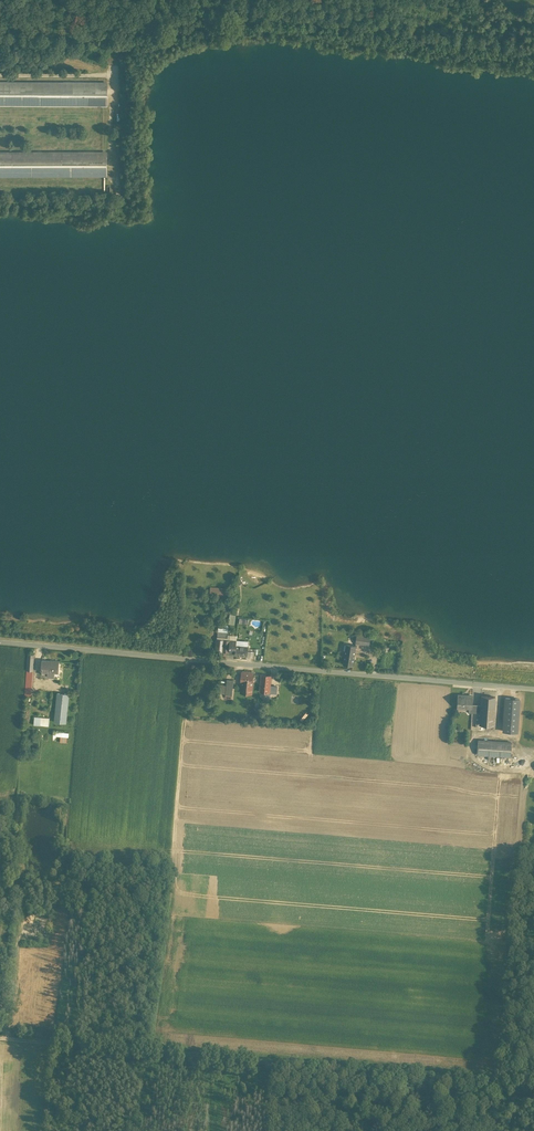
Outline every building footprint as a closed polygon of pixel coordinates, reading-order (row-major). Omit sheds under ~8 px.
[(227,588),(210,586),(210,595),(227,596),(227,588)] [(370,636),(357,634),(356,642),(369,644),(370,636)] [(237,640),(217,639),(216,644),(223,645),(223,651),(235,652),(236,645),(237,640)] [(356,644),(346,643),(343,664),(353,665),(356,644)] [(236,645),(235,652),(235,654),(247,655),(248,646),(236,645)] [(34,654),(28,653),(25,695),(32,695),(33,690),(31,690),(34,654)] [(53,661),(42,660),(42,671),(58,672),(59,660),(53,660),(53,661)] [(253,673),(242,672),(241,681),(242,681),(241,690),(251,691),(252,682),(253,673)] [(271,675),(261,674),(260,691),(270,692),(271,675)] [(69,694),(58,692),(55,721),(66,722),(69,694)] [(513,694),(504,693),(502,716),(510,717),(511,717),(513,694)] [(473,695),(458,695),(458,707),(470,707),(472,707),(472,704),(473,695)] [(496,697),(482,696),(481,705),(480,712),(480,724),(494,725),(496,697)] [(50,718),(34,717),(34,724),(49,725),(50,718)] [(509,725),(501,724),(500,734),(509,734),(510,725),(509,725)] [(68,742),(69,731),(54,729),(53,735),(61,736),(60,741),(68,742)] [(512,742),(479,740),(478,754),(511,756),(512,742)]
